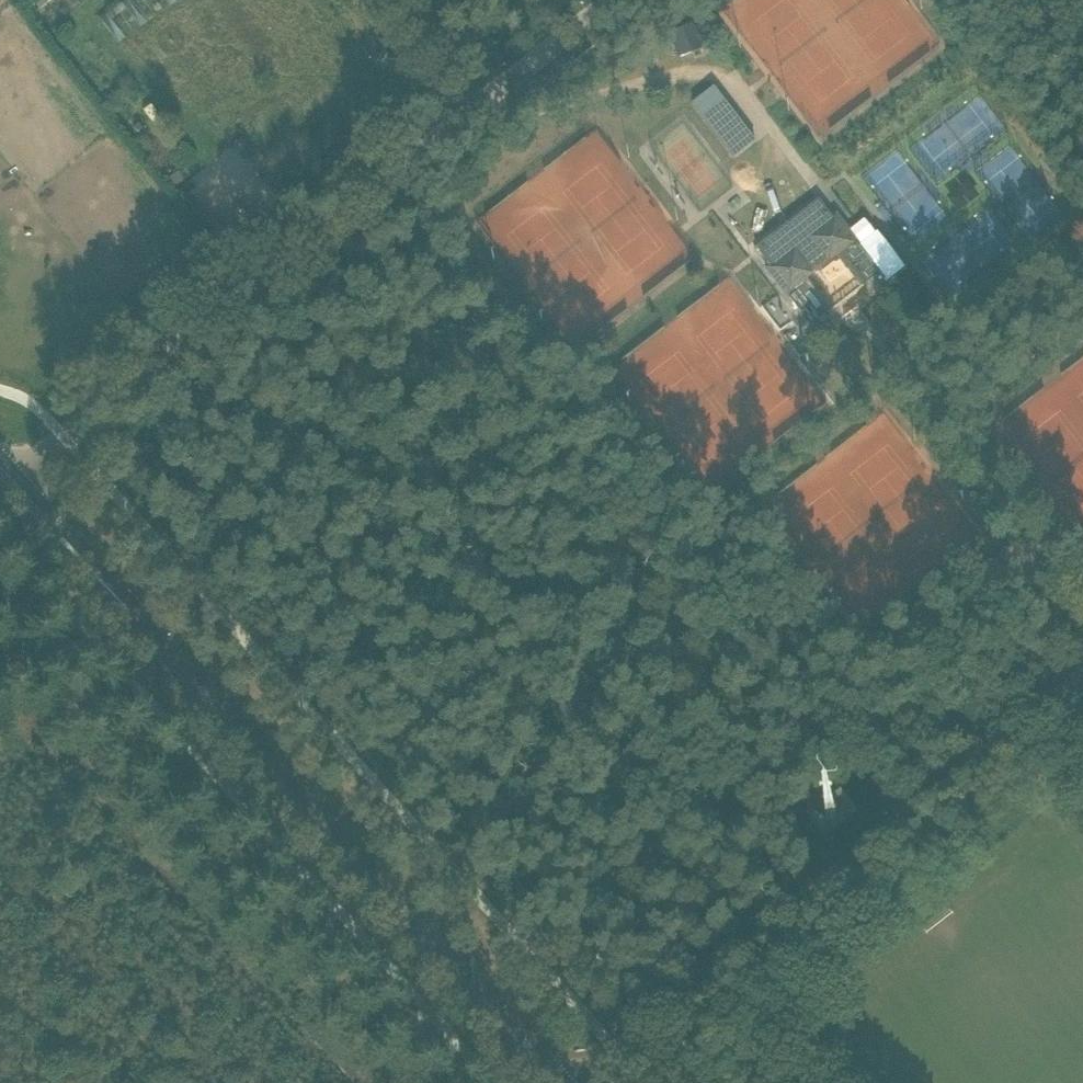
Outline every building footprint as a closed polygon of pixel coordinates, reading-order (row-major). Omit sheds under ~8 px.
[(714,87),(693,103),(734,157),(754,142),(755,141),(714,87)] [(795,217),(756,247),(766,261),(769,265),(766,267),(789,297),(807,283),(830,312),(862,286),(841,258),(859,244),(845,226),(836,214),(833,217),(819,199),(812,205),(795,217)] [(1066,372),(1067,376),(1080,375),(1082,378),(1082,359),(1066,372)] [(831,797),(844,814),(855,806),(841,789),(831,797)]
